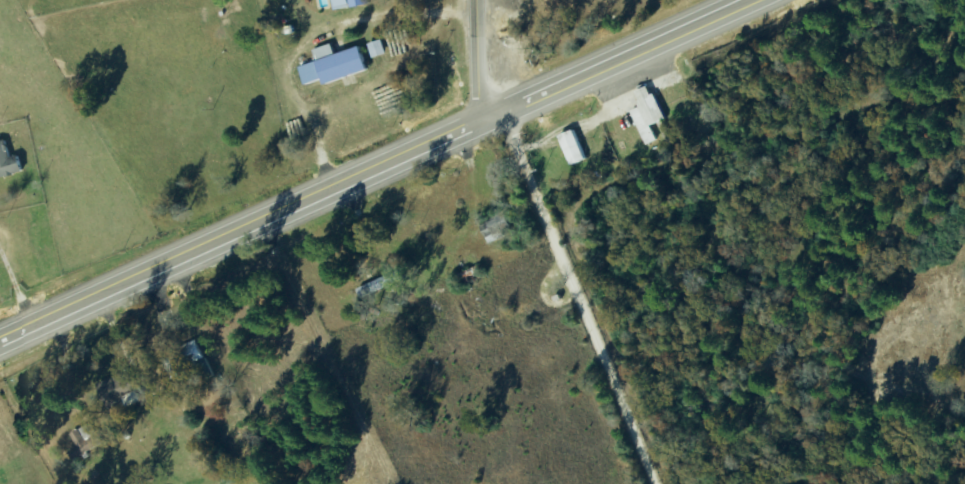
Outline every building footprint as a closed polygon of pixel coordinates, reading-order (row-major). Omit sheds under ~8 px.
[(376,4),(375,0),(335,0),(337,11),(376,4)] [(329,84),(372,71),(365,47),(339,55),(335,44),(316,50),(319,62),(301,68),(306,86),(327,80),(329,84)] [(669,120),(654,86),(638,93),(644,106),(632,111),(647,145),(659,140),(653,126),(669,120)] [(561,137),(573,167),(590,160),(579,130),(561,137)] [(27,171),(21,155),(13,158),(6,140),(0,142),(0,180),(27,171)] [(505,230),(514,227),(510,215),(484,224),(491,244),(508,238),(505,230)] [(396,282),(393,274),(383,278),(387,287),(396,282)] [(138,391),(131,372),(103,382),(110,401),(138,391)] [(78,460),(106,441),(93,423),(73,436),(80,446),(72,452),(78,460)]
